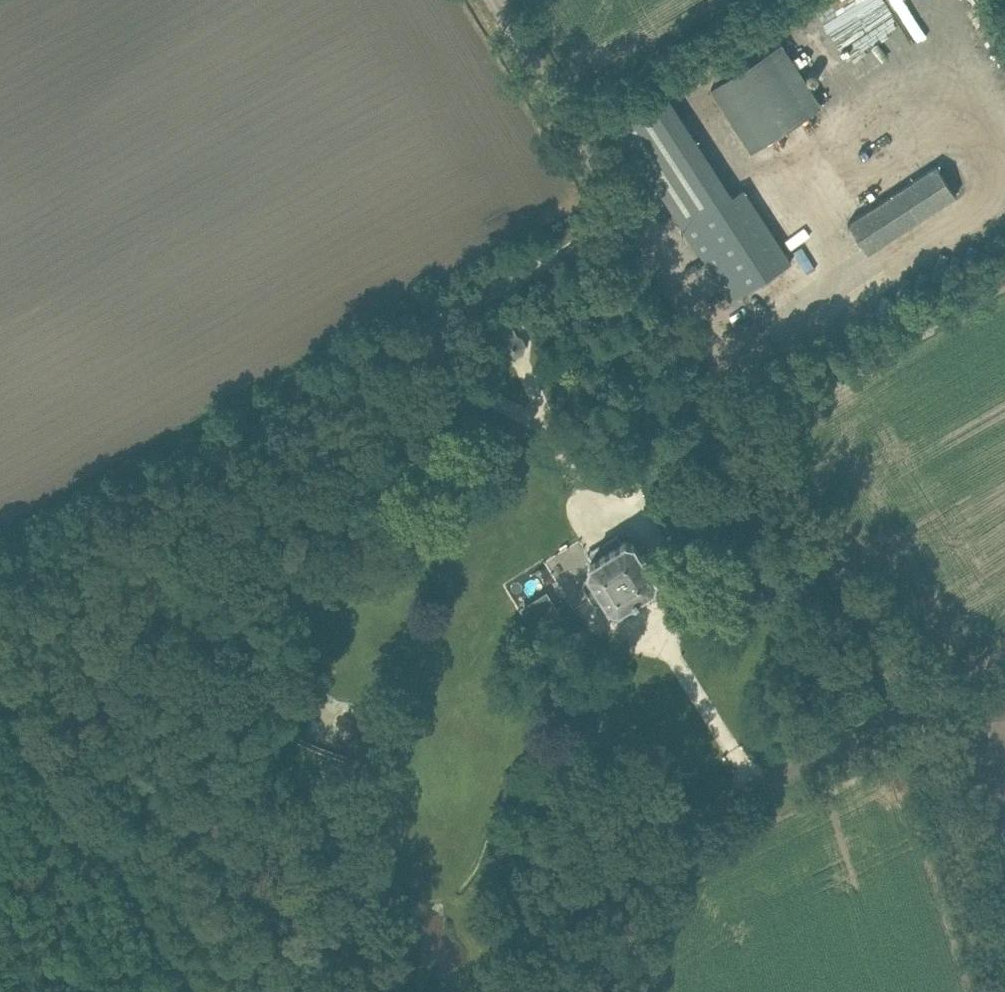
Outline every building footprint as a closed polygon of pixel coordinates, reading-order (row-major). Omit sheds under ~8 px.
[(787,39),(712,84),(751,148),(826,104),(787,39)] [(869,252),(956,195),(937,165),(849,222),(869,252)] [(733,193),(683,226),(731,300),(792,261),(743,186),(733,193)] [(491,315),(508,348),(524,340),(506,307),(491,315)] [(625,539),(590,561),(589,575),(590,576),(584,580),(583,585),(593,602),(599,604),(605,600),(608,605),(619,607),(654,586),(656,576),(649,565),(652,563),(645,551),(642,553),(634,542),(625,539)] [(555,602),(528,619),(541,640),(568,624),(555,602)] [(544,643),(532,648),(538,662),(549,657),(544,643)]
